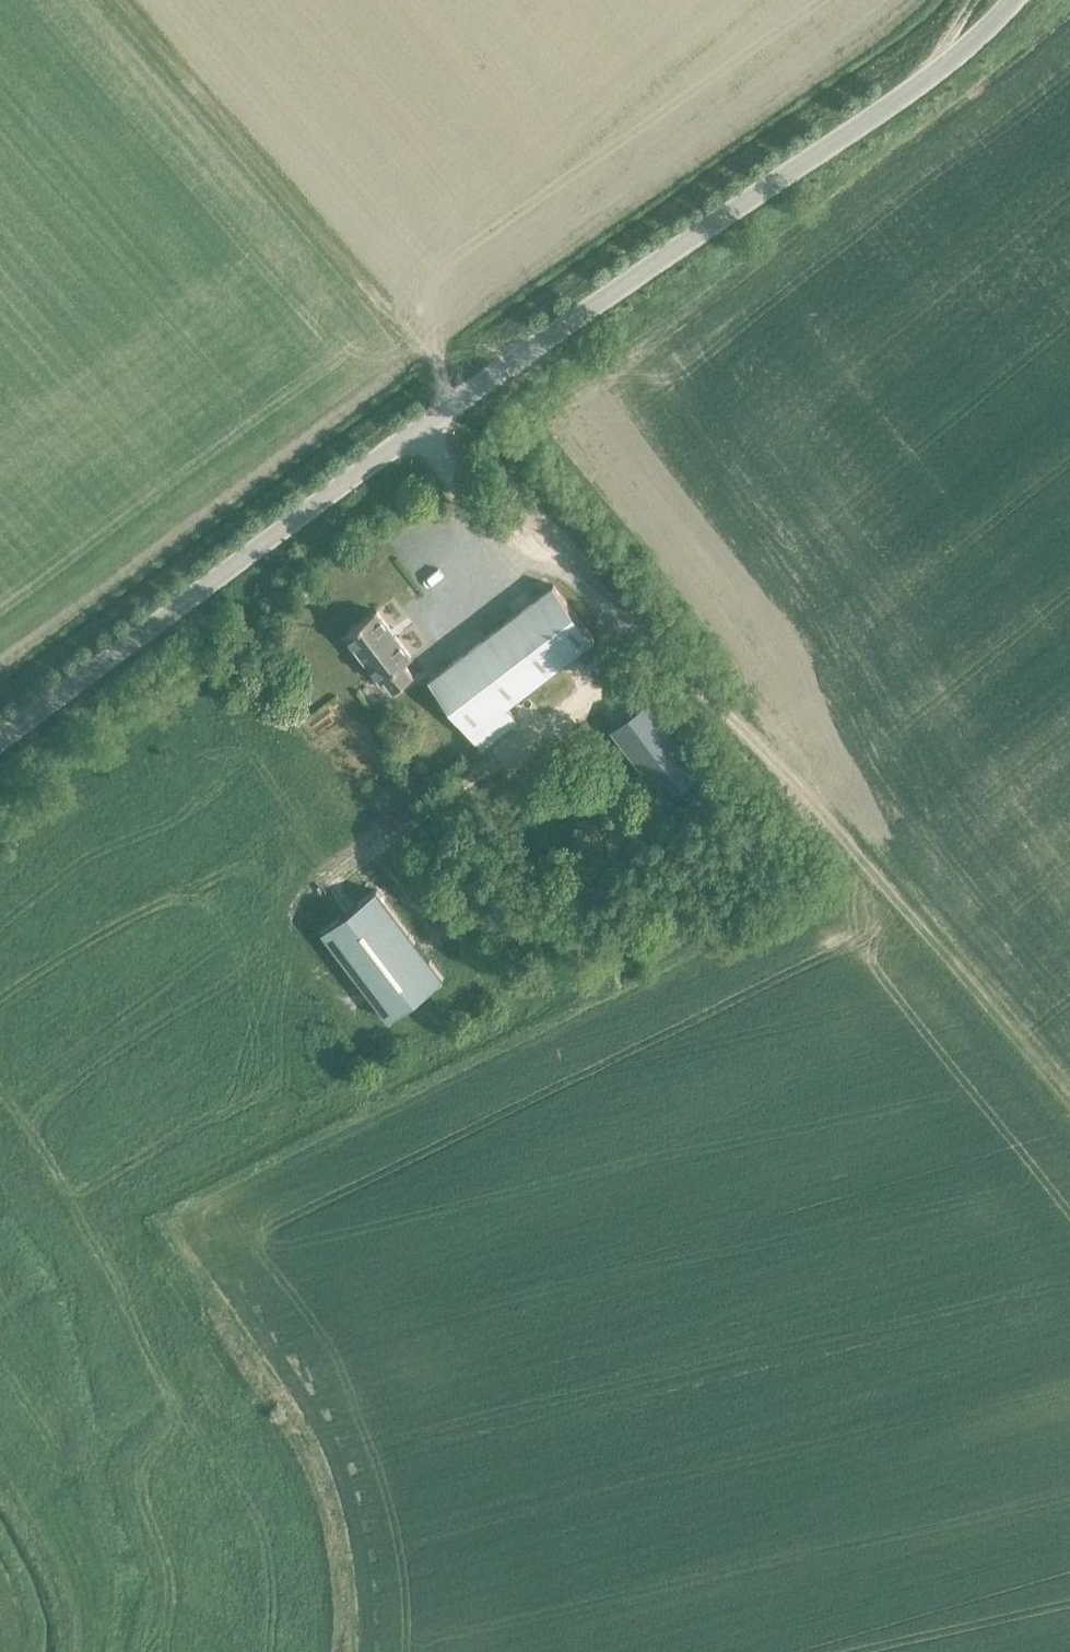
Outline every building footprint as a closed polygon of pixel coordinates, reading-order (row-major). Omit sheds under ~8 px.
[(506,706),(594,639),(553,585),(428,680),(481,749),(517,721),(506,706)] [(376,611),(345,634),(380,681),(383,679),(392,692),(412,676),(403,664),(411,658),(376,611)] [(665,800),(701,772),(647,701),(611,729),(665,800)] [(375,889),(320,931),(388,1021),(443,979),(375,889)]
